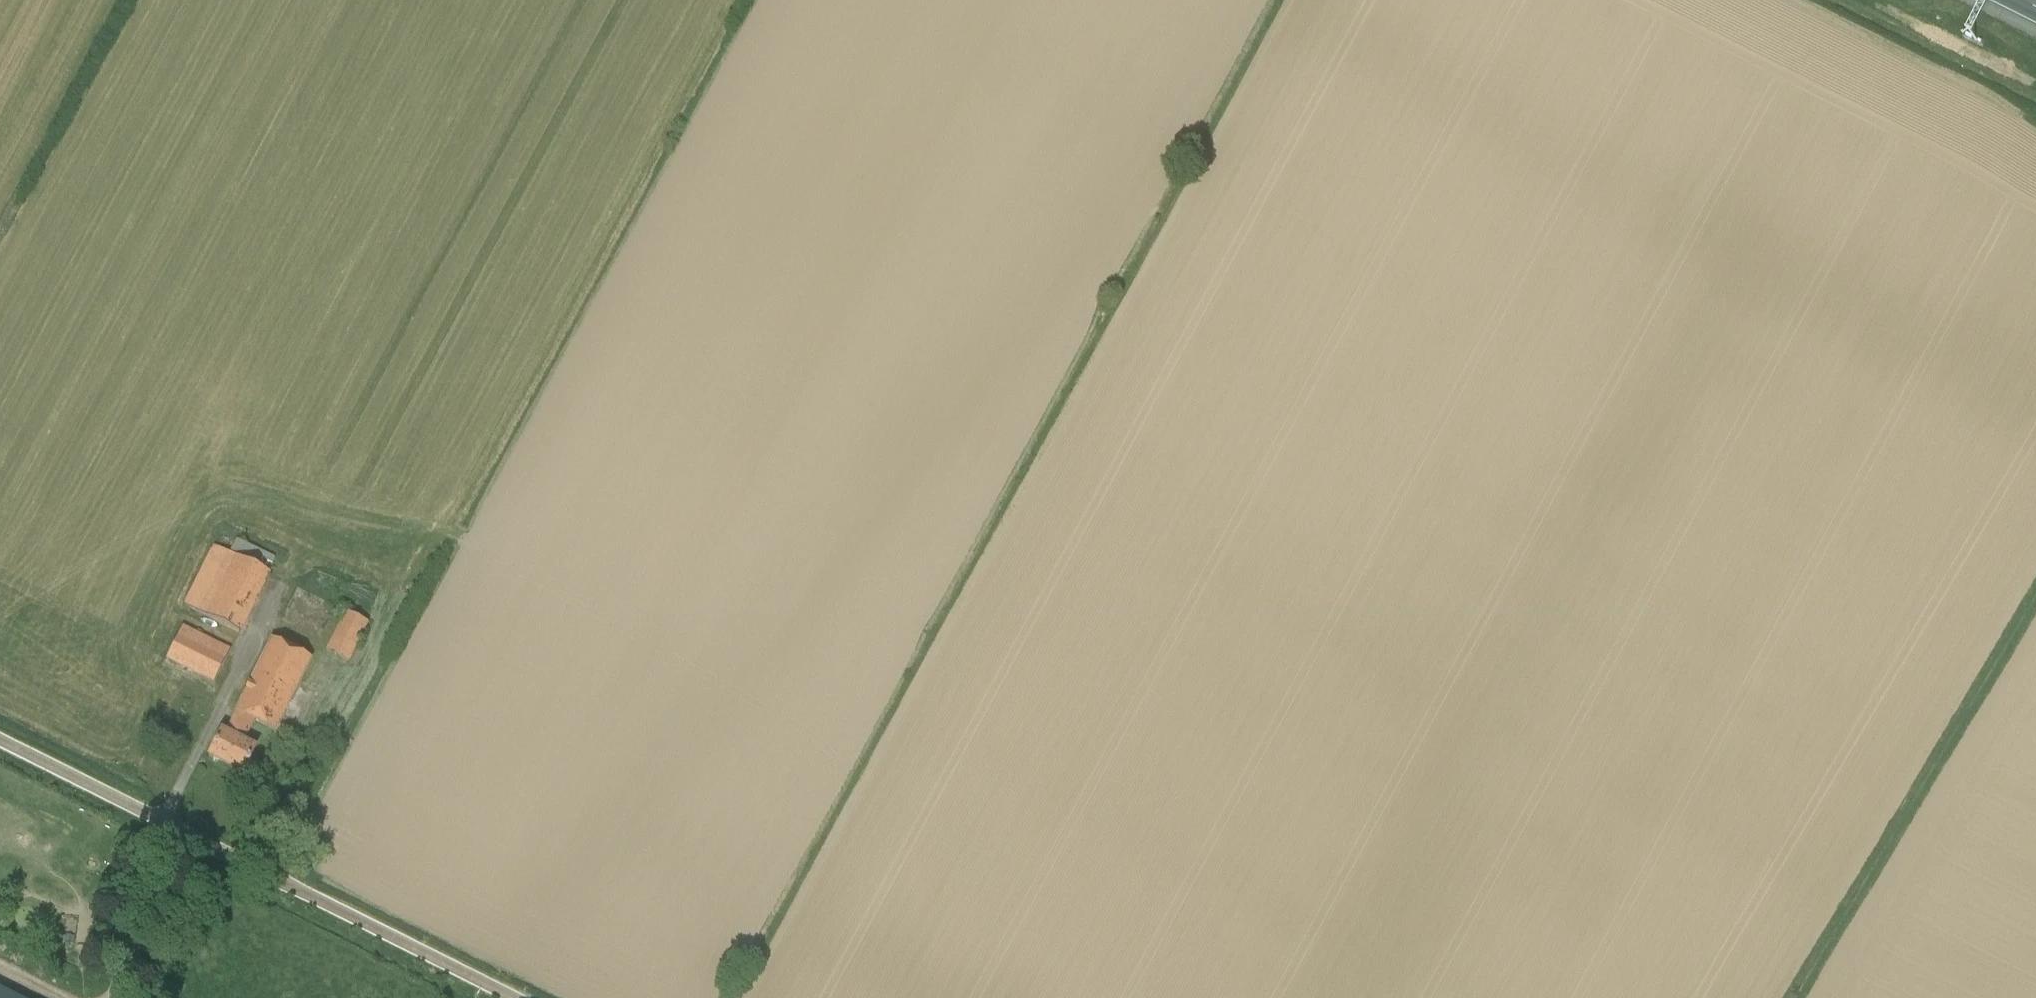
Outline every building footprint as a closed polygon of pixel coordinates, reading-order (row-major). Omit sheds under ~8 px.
[(183,605),(238,632),(268,572),(213,545),(183,605)] [(368,622),(345,611),(326,652),(349,663),(368,622)] [(214,682),(230,648),(182,625),(166,658),(214,682)] [(208,755),(243,773),(256,747),(244,741),(254,719),(275,730),(311,657),(271,637),(235,710),(236,710),(225,732),(220,730),(208,755)] [(0,990),(0,997),(17,997),(0,990)]
